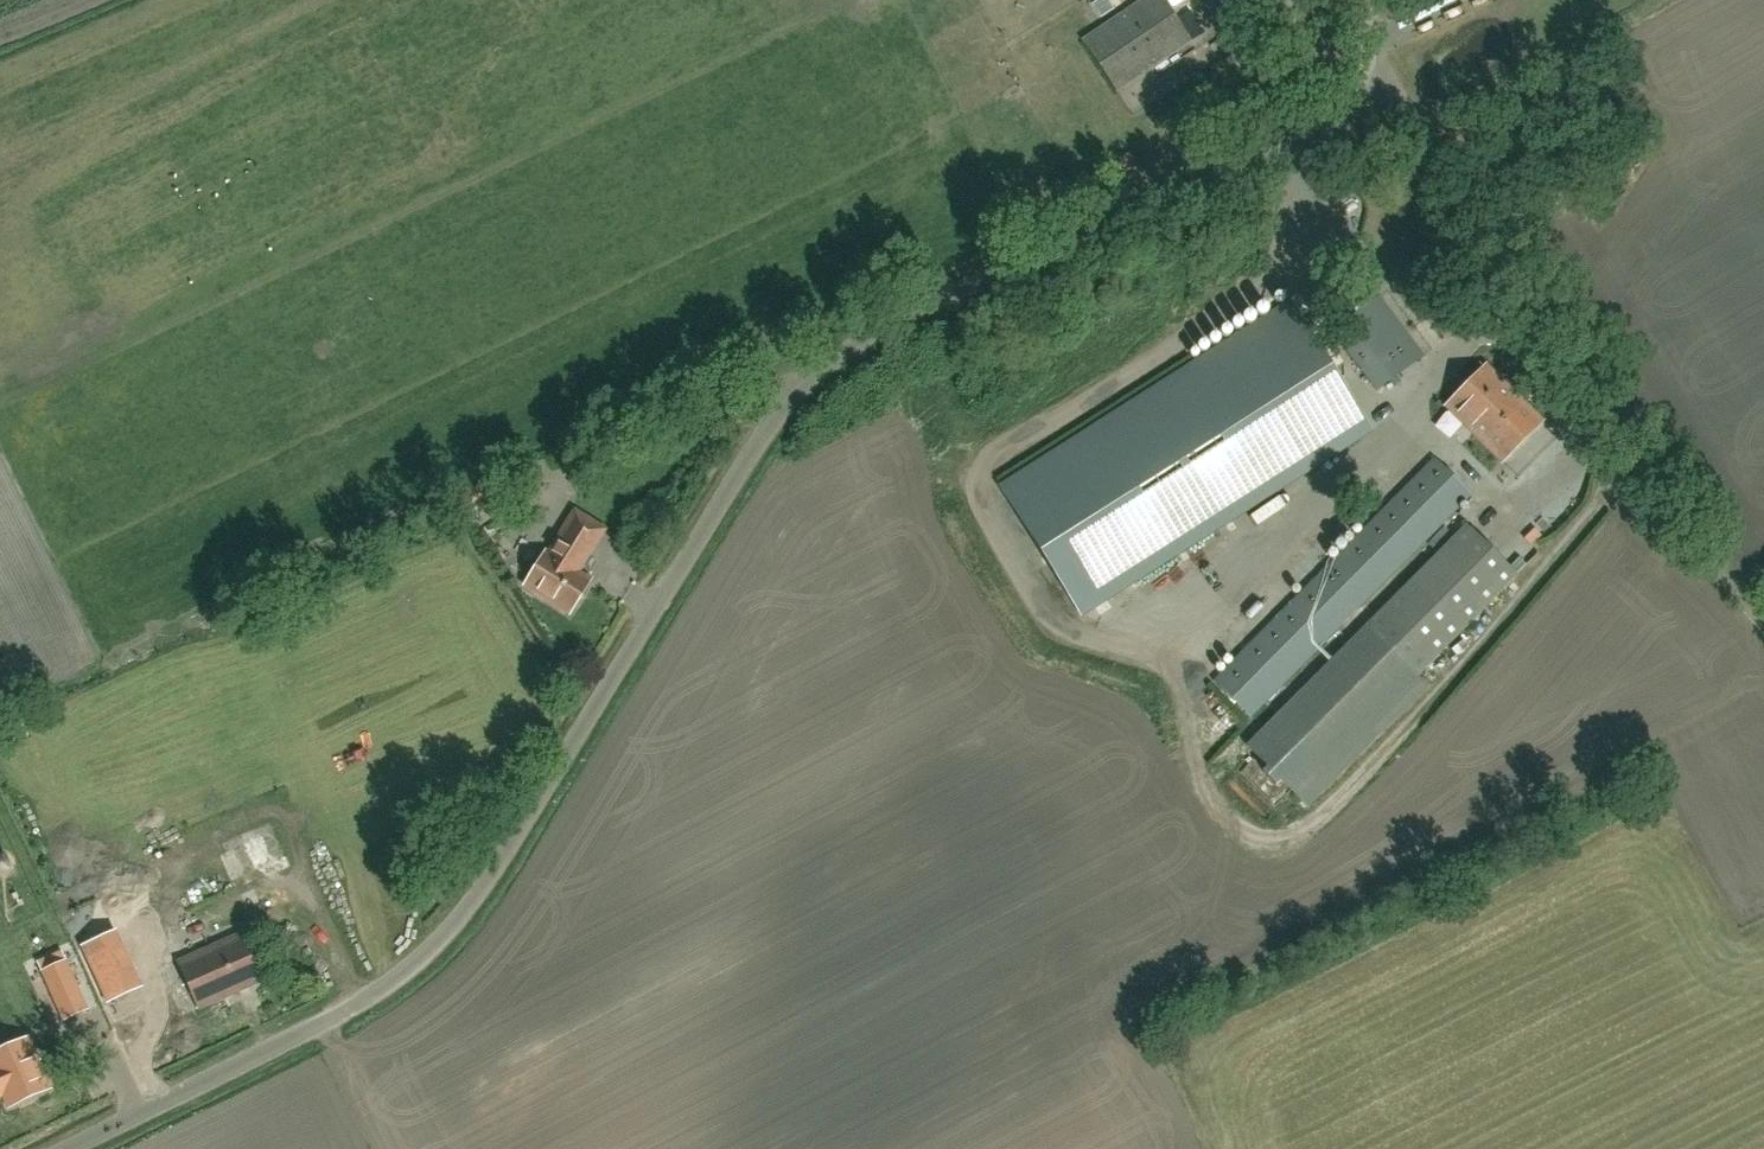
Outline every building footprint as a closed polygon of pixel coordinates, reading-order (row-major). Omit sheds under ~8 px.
[(1193,42),(1164,0),(1145,0),(1085,40),(1119,91),(1193,42)] [(1212,7),(1209,0),(1202,0),(1182,8),(1185,17),(1212,7)] [(1378,392),(1422,358),(1377,300),(1333,334),(1378,392)] [(1081,614),(1370,430),(1289,304),(1001,488),(1081,614)] [(1502,463),(1541,423),(1486,368),(1447,407),(1502,463)] [(1435,461),(1215,683),(1250,718),(1470,496),(1435,461)] [(577,511),(566,529),(550,555),(547,554),(527,586),(570,613),(590,581),(578,573),(605,529),(577,511)] [(1281,781),(1291,791),(1308,808),(1427,688),(1417,678),(1517,578),(1466,528),(1248,748),(1268,768),(1263,773),(1276,786),(1281,781)] [(134,989),(110,935),(84,947),(108,1001),(134,989)] [(200,1008),(260,982),(239,935),(179,961),(200,1008)] [(88,1010),(79,989),(66,960),(41,971),(54,1000),(63,1021),(88,1010)] [(28,1039),(0,1051),(0,1095),(3,1094),(9,1107),(50,1089),(28,1039)]
